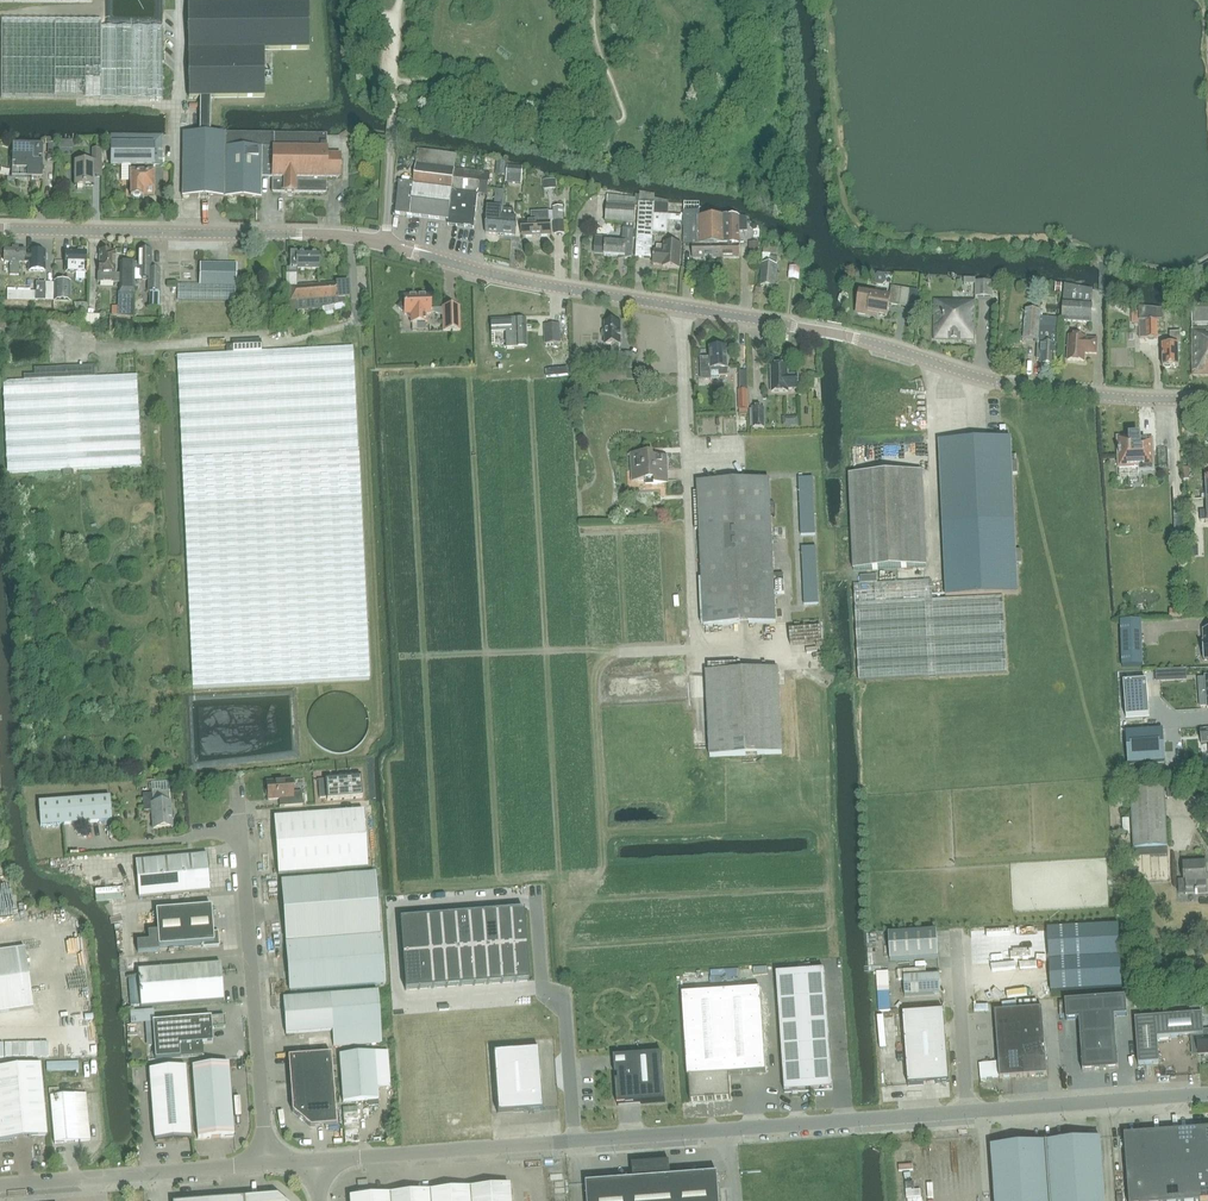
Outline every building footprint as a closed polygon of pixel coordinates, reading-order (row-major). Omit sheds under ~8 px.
[(198,1),(188,2),(189,99),(200,99),(199,133),(210,134),(210,99),(264,98),(264,50),(309,50),(308,0),(220,1),(220,0),(198,0),(198,1)] [(163,27),(117,27),(101,27),(101,22),(1,21),(1,98),(100,99),(100,98),(116,98),(116,99),(162,99),(163,27)] [(261,179),(272,179),(272,193),(325,193),(325,179),(326,179),(326,177),(340,177),(340,154),(326,154),(327,135),(210,134),(199,133),(184,133),(184,145),(183,145),(182,196),(224,197),(260,198),(261,179)] [(162,166),(162,135),(111,135),(111,144),(111,165),(145,165),(145,173),(131,173),(131,196),(133,196),(135,198),(138,198),(140,196),(143,196),(142,195),(153,195),(154,165),(162,166)] [(45,144),(48,144),(48,161),(56,161),(56,144),(56,139),(45,139),(45,144)] [(12,170),(11,180),(27,180),(27,177),(31,177),(31,178),(42,178),(42,162),(38,162),(39,150),(16,150),(16,170),(12,170)] [(101,178),(101,150),(92,150),(92,162),(75,162),(75,170),(73,170),(73,175),(75,175),(75,186),(77,186),(77,190),(83,189),(83,186),(94,186),(94,178),(101,178)] [(414,184),(399,182),(396,214),(411,216),(448,220),(448,225),(474,228),(478,195),(487,196),(490,173),(455,169),(457,155),(418,150),(414,184)] [(555,180),(544,181),(544,188),(556,187),(555,180)] [(486,234),(501,235),(502,218),(504,192),(496,191),(495,209),(488,208),(488,216),(487,216),(486,234)] [(635,207),(639,208),(639,205),(636,204),(636,195),(619,191),(619,197),(608,195),(606,222),(634,224),(635,207)] [(639,205),(639,208),(636,257),(651,258),(653,232),(667,232),(668,206),(669,201),(655,199),(655,194),(640,191),(639,205)] [(693,259),(720,258),(720,244),(713,245),(712,217),(700,217),(700,212),(699,212),(700,202),(684,198),(684,212),(684,245),(693,245),(693,259)] [(563,221),(562,207),(553,208),(553,212),(549,212),(531,213),(532,223),(522,223),(523,237),(550,235),(550,222),(563,221)] [(502,218),(501,235),(515,236),(517,219),(513,218),(513,213),(514,210),(503,209),(502,218)] [(739,217),(712,217),(713,245),(720,244),(720,258),(740,258),(740,232),(747,232),(747,218),(739,217)] [(632,258),(633,238),(634,230),(623,229),(621,244),(607,243),(607,237),(596,236),(594,254),(605,255),(605,256),(632,258)] [(663,267),(680,268),(681,247),(657,246),(657,252),(655,252),(653,265),(663,266),(663,267)] [(764,247),(763,254),(763,264),(761,286),(775,287),(778,258),(771,258),(771,255),(778,256),(779,249),(764,247)] [(28,254),(25,254),(25,249),(5,249),(4,262),(10,262),(10,275),(19,275),(19,263),(28,263),(28,272),(46,272),(46,252),(28,252),(28,254)] [(160,270),(151,270),(152,251),(138,251),(137,270),(141,270),(141,278),(148,278),(148,292),(159,292),(160,270)] [(86,252),(66,252),(65,273),(86,273),(86,252)] [(120,292),(118,292),(117,318),(134,318),(134,263),(120,263),(120,276),(116,276),(116,252),(100,252),(100,265),(99,265),(99,267),(97,269),(99,271),(99,273),(97,273),(97,282),(120,283),(120,292)] [(286,268),(286,274),(297,274),(297,269),(319,269),(319,253),(296,253),(290,253),(290,268),(286,268)] [(235,301),(236,264),(200,263),(200,285),(178,285),(178,301),(235,301)] [(1207,275),(1207,263),(1196,269),(1202,279),(1207,275)] [(799,280),(800,269),(790,268),(789,279),(799,280)] [(998,281),(994,281),(976,281),(976,295),(993,296),(993,291),(998,292),(998,281)] [(69,283),(62,282),(57,282),(56,293),(56,301),(69,301),(69,283)] [(45,301),(45,283),(36,283),(36,300),(45,301)] [(349,283),(289,287),(291,311),(297,310),(297,314),(303,314),(303,310),(322,308),(322,307),(345,302),(345,298),(350,298),(349,283)] [(918,291),(910,290),(891,287),(890,298),(872,295),(860,293),(857,313),(869,315),(869,314),(887,317),(889,305),(907,308),(908,303),(916,304),(918,291)] [(1064,293),(1062,322),(1091,323),(1092,304),(1092,295),(1064,293)] [(459,307),(442,307),(431,308),(430,295),(404,296),(404,301),(398,307),(404,313),(404,315),(406,315),(411,319),(411,323),(426,322),(426,314),(431,314),(431,312),(443,316),(443,331),(460,331),(459,307)] [(975,341),(976,301),(935,300),(934,341),(975,341)] [(1192,304),(1192,323),(1207,323),(1207,304),(1192,304)] [(1161,309),(1139,308),(1140,338),(1157,338),(1157,321),(1161,321),(1161,309)] [(1040,318),(1040,311),(1026,310),(1024,339),(1038,340),(1037,359),(1041,359),(1041,364),(1055,365),(1059,319),(1040,318)] [(505,348),(526,347),(525,319),(491,320),(491,332),(505,332),(505,348)] [(605,344),(612,344),(612,357),(619,358),(619,344),(621,344),(621,322),(605,322),(605,344)] [(545,344),(561,343),(560,324),(544,324),(545,344)] [(1192,331),(1193,375),(1207,375),(1207,330),(1192,331)] [(1178,352),(1181,352),(1181,345),(1180,333),(1170,333),(1171,346),(1162,346),(1163,367),(1179,366),(1178,352)] [(1097,355),(1098,341),(1086,340),(1086,339),(1069,337),(1068,361),(1084,362),(1085,354),(1097,355)] [(233,342),(233,346),(226,347),(226,353),(177,355),(186,549),(186,550),(193,688),(370,679),(363,540),(353,347),(262,351),(261,341),(233,342)] [(1034,361),(1036,346),(1026,344),(1024,360),(1034,361)] [(719,376),(720,376),(728,375),(727,348),(710,349),(711,369),(711,379),(719,379),(719,376)] [(632,368),(632,354),(622,354),(622,368),(632,368)] [(94,366),(66,367),(34,369),(34,375),(23,376),(23,381),(3,382),(7,473),(142,467),(137,375),(95,377),(94,366)] [(787,367),(771,367),(771,393),(788,392),(788,389),(797,389),(796,376),(788,376),(787,367)] [(740,391),(748,390),(747,371),(739,372),(740,391)] [(753,428),(763,427),(763,408),(753,409),(753,428)] [(1120,438),(1118,438),(1119,467),(1139,466),(1139,470),(1153,470),(1151,440),(1139,441),(1139,437),(1127,437),(1127,436),(1120,436),(1120,438)] [(943,525),(1015,522),(1012,474),(1018,474),(1017,462),(1012,462),(1011,438),(939,441),(943,525)] [(631,482),(646,482),(646,485),(654,485),(668,485),(666,457),(654,457),(653,453),(630,455),(631,482)] [(853,570),(926,567),(921,472),(849,475),(853,570)] [(800,535),(815,535),(813,477),(798,478),(800,535)] [(783,575),(773,575),(769,480),(697,483),(704,626),(776,623),(774,594),(784,594),(783,575)] [(1200,511),(1200,521),(1207,520),(1207,521),(1207,499),(1207,511),(1200,511)] [(1016,551),(1015,522),(943,525),(946,596),(1018,593),(1017,564),(1022,564),(1021,550),(1016,551)] [(818,604),(815,547),(801,547),(804,605),(818,604)] [(854,585),(859,681),(1007,673),(1003,596),(933,600),(932,581),(854,585)] [(1141,621),(1120,621),(1122,667),(1143,666),(1141,621)] [(710,757),(782,753),(778,669),(706,673),(710,757)] [(1205,677),(1205,678),(1206,693),(1199,694),(1200,707),(1207,706),(1207,708),(1207,677),(1206,677),(1206,676),(1205,677)] [(1147,681),(1123,683),(1125,718),(1149,716),(1147,681)] [(367,730),(368,724),(367,719),(366,713),(363,709),(360,703),(356,700),(352,697),(348,695),(344,694),(339,693),(333,694),(326,695),(323,697),(317,701),(313,705),(310,711),(308,716),(307,723),(308,729),(309,735),(312,740),(315,744),(318,747),(324,751),(330,753),(336,754),(342,754),(348,752),(352,750),(357,746),(361,742),(365,736),(367,730)] [(1162,729),(1126,732),(1128,764),(1164,762),(1162,729)] [(360,774),(349,775),(350,799),(362,798),(360,774)] [(349,775),(337,776),(339,800),(350,799),(349,775)] [(337,776),(325,777),(325,780),(326,784),(326,788),(326,792),(327,798),(327,801),(339,800),(337,776)] [(292,780),(267,782),(267,790),(266,791),(266,796),(268,798),(268,800),(286,799),(286,806),(280,806),(280,807),(303,805),(302,792),(293,793),(292,780)] [(1133,849),(1168,847),(1165,787),(1130,789),(1133,849)] [(171,809),(171,802),(153,803),(152,794),(143,794),(144,811),(152,811),(153,828),(172,827),(172,820),(174,820),(175,815),(173,809),(171,809)] [(110,797),(38,803),(40,827),(112,821),(110,797)] [(367,868),(363,811),(274,818),(278,875),(367,868)] [(207,855),(135,861),(139,898),(210,891),(207,855)] [(1207,892),(1207,880),(1207,878),(1206,878),(1205,862),(1182,863),(1183,882),(1185,881),(1186,894),(1207,892)] [(375,875),(282,882),(286,943),(290,991),(385,984),(382,936),(379,936),(375,875)] [(211,907),(167,910),(156,911),(159,947),(202,944),(203,948),(219,947),(218,932),(213,932),(211,907)] [(523,910),(400,920),(405,990),(529,980),(523,910)] [(1046,929),(1048,960),(1119,956),(1117,925),(1046,929)] [(890,961),(938,958),(936,931),(888,934),(890,961)] [(73,937),(74,950),(86,949),(85,936),(73,937)] [(0,952),(0,1013),(33,1009),(25,949),(0,952)] [(85,971),(86,957),(76,956),(75,971),(85,971)] [(1119,956),(1048,960),(1050,991),(1121,987),(1119,956)] [(137,971),(140,1007),(223,1001),(221,965),(137,971)] [(776,973),(785,1093),(832,1089),(824,970),(776,973)] [(939,975),(903,977),(905,996),(940,994),(939,975)] [(761,990),(682,995),(687,1078),(689,1078),(690,1101),(706,1100),(706,1101),(715,1100),(730,1099),(729,1075),(766,1073),(761,990)] [(382,1043),(381,1027),(378,992),(283,999),(286,1034),(333,1031),(334,1046),(382,1043)] [(1126,997),(1096,999),(1097,1018),(1115,1017),(1128,1016),(1126,997)] [(1096,999),(1065,1001),(1066,1020),(1079,1019),(1097,1018),(1096,999)] [(888,1003),(879,1003),(879,1014),(889,1014),(888,1003)] [(1042,1008),(1019,1010),(1020,1027),(1043,1025),(1042,1008)] [(1019,1010),(995,1012),(996,1029),(1020,1027),(1019,1010)] [(944,1011),(903,1014),(908,1086),(949,1083),(944,1011)] [(1135,1019),(1139,1065),(1160,1064),(1158,1039),(1199,1036),(1199,1038),(1198,1038),(1199,1055),(1207,1054),(1207,1031),(1204,1031),(1203,1014),(1135,1019)] [(152,1023),(155,1060),(204,1056),(203,1044),(213,1043),(212,1029),(225,1028),(225,1017),(152,1023)] [(1115,1017),(1097,1018),(1098,1036),(1116,1035),(1115,1017)] [(1097,1018),(1079,1019),(1080,1038),(1098,1036),(1097,1018)] [(1043,1025),(1020,1027),(1021,1043),(1044,1042),(1043,1025)] [(1020,1027),(996,1029),(997,1045),(1021,1043),(1020,1027)] [(38,1030),(38,1047),(53,1047),(53,1030),(38,1030)] [(11,1046),(11,1032),(0,1032),(0,1046),(11,1046)] [(1116,1035),(1098,1036),(1100,1053),(1117,1051),(1116,1035)] [(1098,1036),(1080,1038),(1081,1054),(1100,1053),(1098,1036)] [(1044,1042),(1021,1043),(1022,1059),(1046,1058),(1044,1042)] [(1021,1043),(997,1045),(998,1061),(1022,1059),(1021,1043)] [(493,1054),(497,1114),(544,1111),(539,1050),(493,1054)] [(1117,1051),(1100,1053),(1101,1072),(1102,1072),(1102,1070),(1118,1069),(1117,1051)] [(375,1052),(339,1055),(343,1102),(378,1100),(375,1052)] [(1100,1053),(1081,1054),(1082,1072),(1100,1070),(1100,1072),(1101,1072),(1100,1053)] [(290,1082),(333,1078),(331,1054),(288,1058),(290,1082)] [(665,1102),(662,1054),(614,1057),(615,1073),(617,1073),(619,1102),(641,1101),(641,1104),(665,1102)] [(1046,1058),(1022,1059),(1023,1077),(1047,1075),(1046,1058)] [(1022,1059),(998,1061),(999,1079),(1023,1077),(1022,1059)] [(228,1064),(192,1066),(198,1139),(234,1136),(228,1064)] [(46,1136),(40,1065),(0,1069),(0,1140),(46,1136)] [(191,1139),(185,1067),(149,1070),(155,1142),(191,1139)] [(292,1105),(334,1102),(333,1078),(290,1082),(292,1105)] [(85,1094),(50,1097),(54,1144),(90,1141),(85,1094)] [(584,1109),(595,1107),(594,1098),(583,1100),(584,1109)] [(294,1114),(289,1119),(304,1132),(309,1126),(310,1128),(336,1126),(334,1102),(292,1105),(292,1112),(294,1114)] [(1195,1130),(1198,1166),(1207,1165),(1207,1129),(1195,1130)] [(1198,1166),(1195,1130),(1178,1131),(1181,1167),(1198,1166)] [(1181,1167),(1178,1131),(1160,1133),(1163,1168),(1181,1167)] [(1143,1134),(1145,1170),(1163,1168),(1160,1133),(1143,1134)] [(1145,1170),(1143,1134),(1124,1135),(1127,1171),(1145,1170)] [(1046,1141),(1050,1200),(1105,1200),(1101,1139),(1073,1141),(1073,1139),(1046,1141)] [(1046,1141),(1019,1143),(1019,1145),(991,1147),(995,1200),(1050,1200),(1046,1141)] [(717,1175),(671,1178),(669,1162),(632,1165),(633,1181),(586,1185),(587,1200),(719,1200),(717,1175)] [(1198,1166),(1199,1183),(1207,1183),(1207,1165),(1198,1166)] [(1183,1200),(1201,1200),(1199,1183),(1198,1166),(1181,1167),(1183,1200)] [(1181,1167),(1163,1168),(1165,1200),(1183,1200),(1181,1167)] [(1163,1168),(1145,1170),(1148,1200),(1165,1200),(1163,1168)] [(1145,1170),(1127,1171),(1129,1200),(1148,1200),(1145,1170)] [(1199,1183),(1201,1200),(1207,1200),(1207,1183),(1199,1183)] [(349,1197),(349,1200),(510,1200),(509,1185),(377,1195),(370,1194),(362,1190),(361,1191),(364,1192),(362,1196),(349,1197)]
